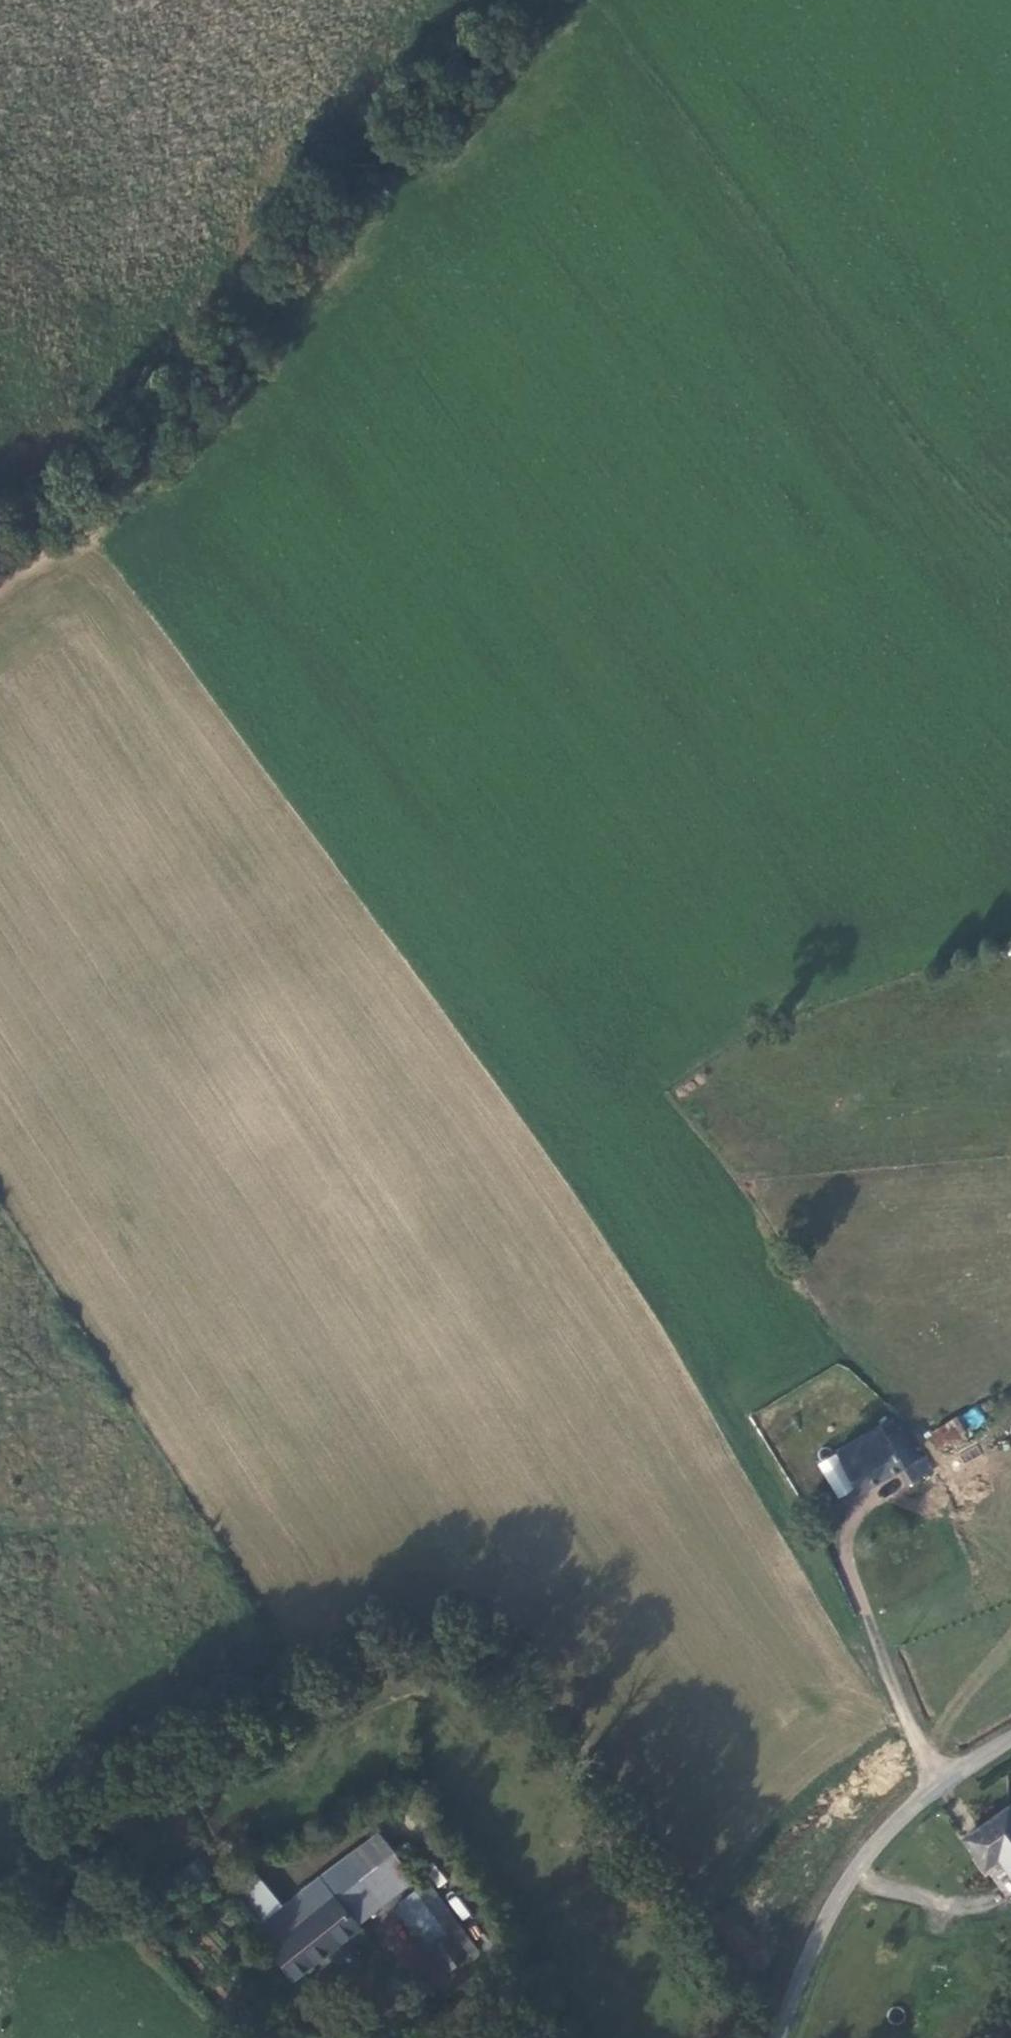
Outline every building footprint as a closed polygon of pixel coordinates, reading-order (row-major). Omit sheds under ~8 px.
[(921,1460),(914,1463),(912,1459),(901,1464),(890,1440),(899,1436),(893,1423),(836,1449),(855,1490),(896,1471),(904,1487),(928,1475),(921,1460)] [(958,1428),(937,1438),(944,1452),(964,1442),(958,1428)] [(901,1435),(899,1436),(890,1440),(901,1464),(912,1459),(901,1435)] [(974,1846),(996,1876),(1010,1865),(1010,1819),(974,1846)] [(416,1881),(394,1855),(273,1947),(268,1954),(288,1980),(355,1929),(353,1925),(411,1886),(416,1881)] [(415,1889),(464,1960),(476,1952),(428,1884),(415,1889)]
